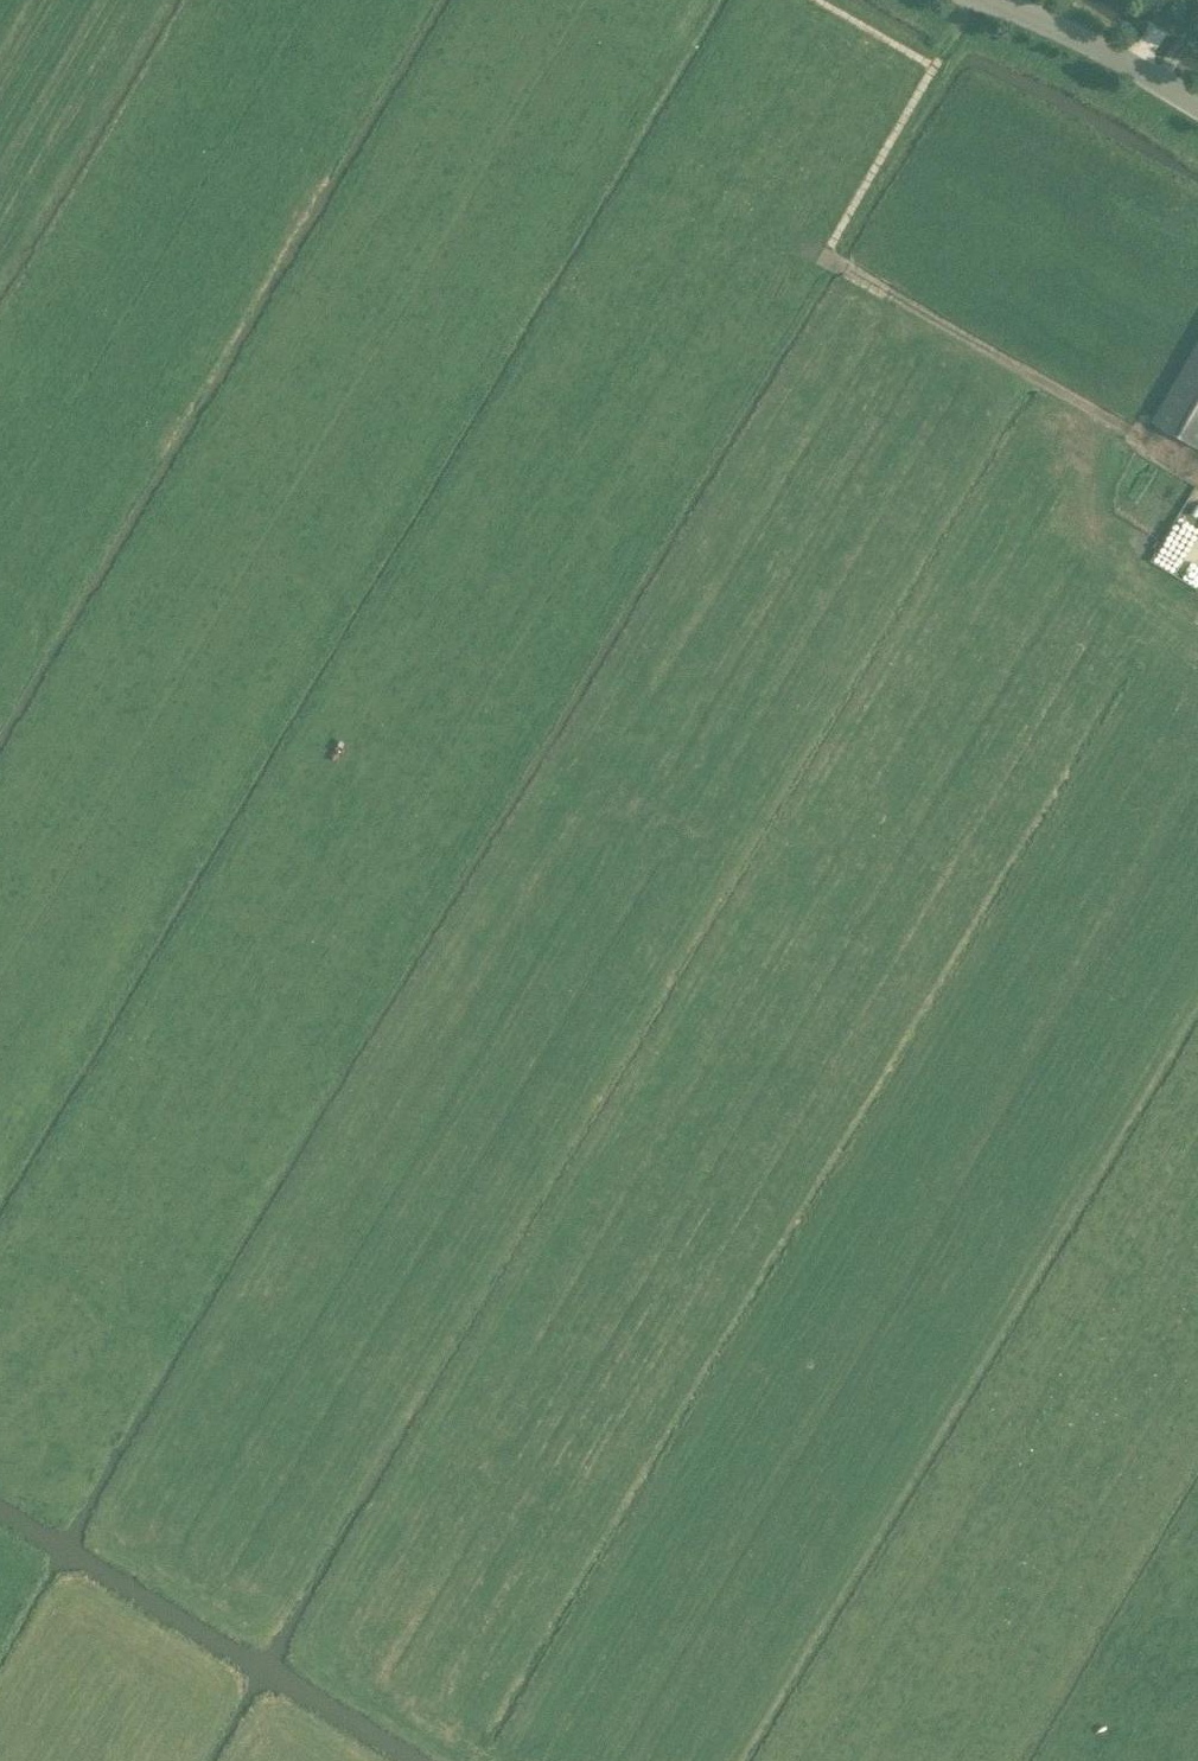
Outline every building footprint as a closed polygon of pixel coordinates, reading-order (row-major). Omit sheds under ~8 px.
[(1151,422),(1197,449),(1197,341),(1151,422)] [(1197,587),(1197,550),(1190,546),(1174,574),(1197,587)]
